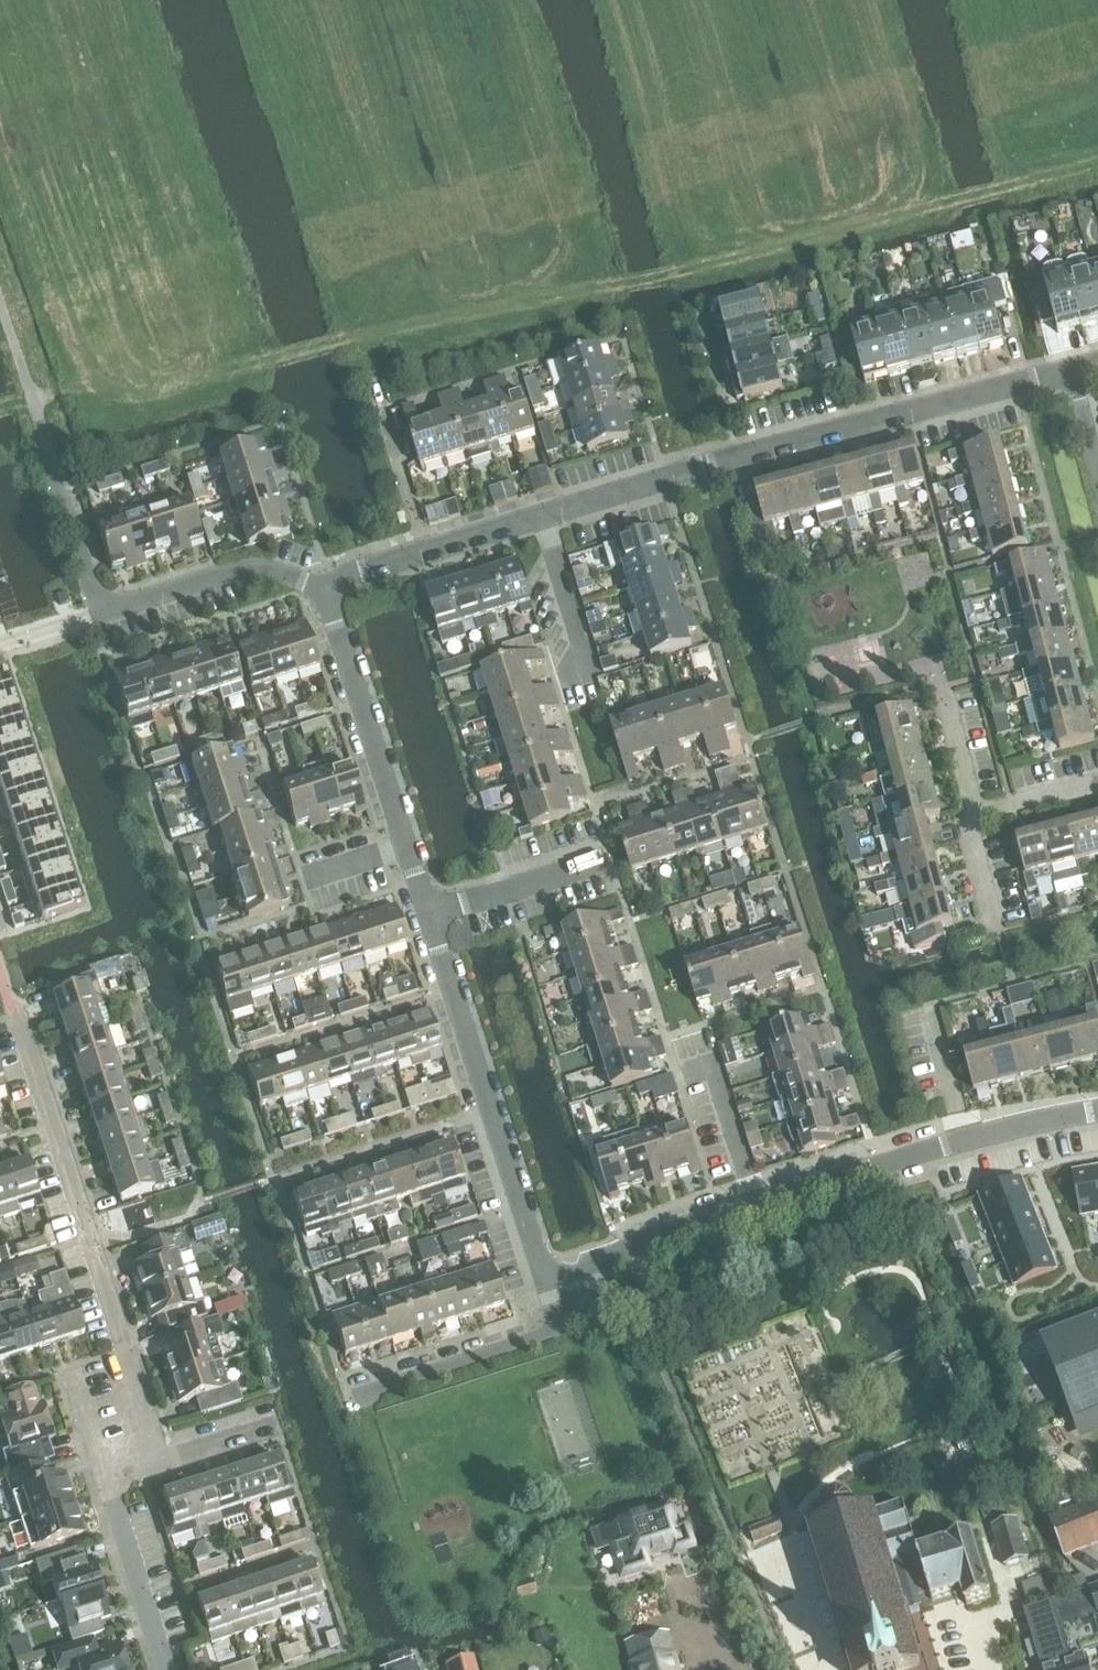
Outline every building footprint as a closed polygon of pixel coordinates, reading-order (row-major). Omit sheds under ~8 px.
[(1097,321),(1097,293),(1092,269),(1090,263),(1086,259),(1082,258),(1072,260),(1069,264),(1068,269),(1067,269),(1068,275),(1082,325),(1097,321)] [(1004,262),(995,264),(998,276),(1006,274),(1004,262)] [(1054,314),(1058,331),(1082,325),(1068,275),(1067,269),(1064,265),(1059,264),(1050,266),(1045,270),(1045,275),(1046,281),(1030,285),(1039,318),(1054,314)] [(1002,281),(966,290),(982,351),(1005,345),(996,308),(1008,305),(1002,281)] [(724,319),(728,331),(767,321),(759,293),(757,289),(753,287),(749,287),(737,290),(741,304),(715,310),(718,321),(724,319)] [(966,290),(943,297),(958,358),(982,351),(966,290)] [(809,296),(813,310),(823,307),(819,294),(809,296)] [(943,297),(919,303),(935,364),(958,358),(943,297)] [(897,309),(900,319),(898,320),(912,370),(935,364),(919,303),(897,309)] [(827,321),(823,307),(813,310),(817,324),(827,321)] [(898,320),(875,326),(888,376),(912,370),(898,320)] [(728,331),(722,333),(727,355),(773,343),(767,321),(728,331)] [(865,382),(888,376),(875,326),(852,332),(865,382)] [(821,340),(825,353),(834,351),(831,337),(821,340)] [(732,376),(732,378),(778,366),(773,343),(727,355),(732,376)] [(561,360),(568,383),(618,367),(615,358),(605,361),(601,347),(561,360)] [(838,365),(834,351),(825,353),(816,355),(820,369),(828,367),(838,365)] [(784,388),(778,366),(732,378),(735,386),(742,384),(745,398),(784,388)] [(618,367),(568,383),(575,406),(615,393),(610,378),(620,375),(618,367)] [(506,376),(495,379),(518,451),(522,450),(519,443),(518,439),(537,433),(524,391),(512,395),(506,376)] [(525,380),(530,395),(541,391),(537,377),(525,380)] [(517,451),(518,451),(495,379),(484,383),(490,402),(478,405),(494,455),(503,453),(500,444),(510,441),(513,440),(517,451)] [(450,394),(471,462),(494,455),(478,405),(467,409),(461,390),(450,394)] [(546,405),(541,391),(530,395),(534,409),(546,405)] [(579,418),(582,429),(632,413),(629,405),(620,408),(615,393),(575,406),(576,408),(571,409),(574,419),(579,418)] [(467,463),(471,462),(450,394),(439,397),(445,416),(433,419),(447,466),(450,465),(449,460),(464,455),(466,459),(467,463)] [(444,467),(447,466),(433,419),(421,423),(415,405),(404,408),(424,472),(428,471),(427,467),(443,462),(444,467)] [(635,421),(632,413),(582,429),(589,451),(630,439),(625,425),(635,421)] [(539,426),(544,441),(555,437),(550,422),(539,426)] [(559,451),(555,437),(544,441),(548,454),(559,451)] [(952,463),(968,459),(972,475),(973,477),(1008,469),(1001,442),(967,451),(966,449),(949,454),(952,463)] [(220,455),(227,478),(273,464),(270,456),(265,457),(260,443),(220,455)] [(906,488),(926,483),(917,448),(890,455),(899,490),(897,490),(901,507),(910,505),(906,488)] [(890,455),(863,462),(872,497),(870,498),(874,514),(877,526),(887,523),(879,495),(897,490),(899,490),(890,455)] [(166,461),(155,465),(158,475),(170,472),(166,461)] [(843,505),(847,521),(874,514),(870,498),(872,497),(863,462),(837,470),(846,504),(843,505)] [(276,472),(273,464),(227,478),(235,501),(275,489),(270,474),(276,472)] [(145,479),(158,475),(155,465),(142,469),(145,479)] [(530,471),(537,492),(554,487),(547,466),(530,471)] [(1015,495),(1008,469),(973,477),(972,475),(949,482),(951,492),(975,485),(979,502),(980,504),(1015,495)] [(847,521),(843,505),(846,504),(837,470),(810,477),(819,511),(817,512),(821,528),(847,521)] [(188,477),(192,490),(202,486),(198,474),(188,477)] [(121,476),(109,479),(113,490),(125,486),(121,476)] [(783,484),(793,518),(790,519),(795,535),(805,532),(800,516),(817,512),(819,511),(810,477),(783,484)] [(99,494),(113,490),(109,479),(96,483),(99,494)] [(513,481),(503,484),(508,501),(518,498),(513,481)] [(496,505),(508,501),(503,484),(490,488),(496,505)] [(774,523),(790,519),(793,518),(783,484),(756,491),(760,503),(747,506),(755,535),(766,532),(768,542),(779,539),(774,523)] [(206,499),(202,486),(192,490),(196,502),(206,499)] [(280,503),(275,489),(235,501),(227,504),(231,515),(238,513),(242,524),(288,510),(285,501),(280,503)] [(1022,522),(1015,495),(980,504),(979,502),(955,508),(958,519),(982,512),(986,528),(987,530),(1022,522)] [(450,519),(462,515),(457,499),(445,503),(450,519)] [(191,501),(168,508),(182,553),(190,551),(189,546),(203,542),(191,501)] [(146,515),(143,507),(143,508),(158,556),(173,552),(174,556),(182,553),(168,508),(146,515)] [(134,519),(123,522),(137,568),(145,565),(144,561),(158,556),(143,508),(131,511),(134,519)] [(285,520),(290,518),(288,510),(242,524),(249,547),(290,534),(285,520)] [(129,570),(137,568),(123,522),(111,526),(109,519),(98,522),(113,570),(127,566),(129,570)] [(206,536),(217,532),(213,519),(202,523),(206,536)] [(986,528),(970,533),(973,543),(989,539),(994,558),(1029,549),(1022,522),(987,530),(986,528)] [(612,570),(624,567),(625,566),(624,566),(664,553),(661,542),(671,538),(668,527),(605,547),(612,570)] [(221,544),(217,532),(206,536),(210,547),(221,544)] [(958,538),(949,540),(952,552),(961,550),(958,538)] [(840,555),(838,546),(828,549),(830,558),(840,555)] [(625,566),(631,589),(682,573),(679,563),(668,566),(664,553),(624,566),(625,566)] [(1019,589),(1019,591),(1054,582),(1047,554),(1013,563),(1012,562),(995,566),(998,577),(1014,572),(1019,589)] [(501,559),(494,561),(509,611),(520,607),(522,614),(534,611),(519,564),(504,568),(501,559)] [(486,564),(489,573),(473,578),(489,629),(500,625),(497,614),(509,611),(494,561),(486,564)] [(573,570),(576,581),(591,577),(588,566),(573,570)] [(456,573),(447,575),(462,625),(475,621),(479,632),(489,629),(473,578),(459,582),(456,573)] [(685,584),(682,573),(631,589),(639,612),(678,599),(675,587),(685,584)] [(452,628),(462,625),(447,575),(440,577),(443,587),(427,592),(438,625),(434,626),(436,633),(439,632),(443,645),(456,641),(452,628)] [(595,588),(591,577),(576,581),(580,592),(595,588)] [(1005,603),(1021,599),(1026,615),(1026,618),(1061,608),(1054,582),(1019,591),(1019,589),(1002,593),(1005,603)] [(682,611),(678,599),(639,612),(646,634),(696,619),(692,608),(682,611)] [(973,601),(963,604),(967,617),(977,615),(973,601)] [(13,604),(1,608),(5,621),(18,617),(13,604)] [(1061,608),(1026,618),(1026,615),(1009,619),(1012,629),(1028,625),(1033,641),(1033,644),(1068,635),(1061,608)] [(587,616),(591,627),(605,622),(602,611),(587,616)] [(689,632),(699,629),(696,619),(646,634),(653,657),(693,645),(689,632)] [(297,624),(299,630),(285,635),(298,676),(321,669),(306,622),(297,624)] [(609,633),(605,622),(591,627),(594,638),(609,633)] [(268,633),(260,636),(275,683),(298,676),(285,635),(270,639),(268,633)] [(541,634),(518,641),(521,653),(544,646),(541,634)] [(1068,635),(1033,644),(1033,641),(1016,646),(999,651),(1001,661),(1035,652),(1040,668),(1040,670),(1075,661),(1068,635)] [(275,683),(260,636),(252,638),(253,645),(239,649),(255,701),(278,693),(275,683)] [(507,657),(521,653),(518,641),(503,646),(507,657)] [(215,648),(213,642),(205,645),(220,692),(219,692),(223,703),(246,696),(230,643),(215,648)] [(199,653),(184,658),(197,699),(219,692),(220,692),(205,645),(197,647),(199,653)] [(487,651),(472,656),(475,667),(490,663),(487,651)] [(485,674),(490,692),(531,680),(527,668),(546,662),(542,651),(479,671),(480,675),(485,674)] [(461,671),(475,667),(472,656),(458,660),(461,671)] [(170,662),(168,657),(159,659),(174,706),(197,699),(184,658),(170,662)] [(605,673),(619,668),(616,657),(601,661),(605,673)] [(153,668),(138,672),(154,723),(155,723),(152,713),(174,706),(159,659),(151,662),(153,668)] [(1023,672),(1026,682),(1042,678),(1047,694),(1047,697),(1082,688),(1075,661),(1040,670),(1040,668),(1023,672)] [(0,672),(0,691),(14,687),(8,670),(0,672)] [(132,730),(154,723),(138,672),(124,676),(122,670),(113,673),(127,720),(129,720),(132,730)] [(496,710),(492,712),(493,716),(556,697),(553,686),(534,692),(531,680),(490,692),(496,710)] [(0,691),(0,710),(19,704),(14,687),(0,691)] [(705,689),(702,690),(722,754),(733,751),(727,732),(739,728),(726,688),(707,694),(705,689)] [(1037,697),(1043,724),(1054,721),(1054,723),(1089,714),(1082,688),(1047,697),(1047,694),(1037,697)] [(710,758),(722,754),(702,690),(697,691),(699,697),(680,702),(693,742),(705,739),(710,758)] [(1003,692),(988,696),(991,709),(1006,705),(1003,692)] [(499,718),(505,738),(544,726),(541,714),(560,708),(556,697),(493,716),(494,720),(499,718)] [(298,721),(311,716),(308,706),(306,700),(293,705),(298,721)] [(320,702),(308,706),(311,716),(323,713),(320,702)] [(687,765),(681,746),(693,742),(680,702),(659,709),(657,704),(656,704),(676,768),(687,765)] [(0,710),(0,729),(25,721),(19,704),(0,710)] [(665,772),(676,768),(656,704),(652,706),(654,711),(634,717),(647,757),(659,753),(665,772)] [(1006,706),(992,710),(999,736),(1013,733),(1006,706)] [(875,745),(885,742),(886,744),(921,735),(914,707),(878,716),(868,718),(875,745)] [(1056,731),(1061,750),(1096,741),(1089,714),(1054,723),(1054,721),(1043,724),(1037,725),(1037,726),(1024,729),(1027,738),(1056,731)] [(265,731),(278,727),(274,717),(262,721),(265,731)] [(641,779),(635,760),(647,757),(634,717),(616,722),(614,717),(610,719),(612,724),(611,724),(630,783),(641,779)] [(325,719),(313,723),(316,733),(329,729),(325,719)] [(30,738),(25,721),(0,729),(0,747),(30,738)] [(259,733),(255,723),(232,730),(236,740),(259,733)] [(304,737),(316,733),(313,723),(300,727),(304,737)] [(510,756),(506,757),(507,762),(570,742),(567,732),(548,738),(544,726),(505,738),(510,756)] [(222,734),(209,738),(212,748),(225,744),(222,734)] [(270,748),(283,744),(280,734),(267,738),(270,748)] [(875,745),(869,746),(869,748),(872,757),(888,752),(892,769),(893,771),(928,762),(921,735),(886,744),(885,742),(875,745)] [(0,747),(0,766),(35,754),(30,738),(0,747)] [(200,751),(212,748),(209,738),(197,741),(200,751)] [(513,764),(519,784),(559,771),(555,759),(574,753),(570,742),(507,762),(508,765),(513,764)] [(177,748),(163,752),(166,763),(180,758),(177,748)] [(237,763),(232,748),(191,762),(196,776),(237,763)] [(155,766),(166,763),(163,752),(152,756),(155,766)] [(41,771),(35,754),(0,766),(0,784),(41,771)] [(241,776),(242,780),(248,778),(243,762),(237,764),(237,763),(196,776),(200,789),(241,776)] [(326,762),(303,769),(321,826),(329,824),(327,818),(343,813),(330,772),(326,762)] [(883,782),(887,798),(900,795),(900,797),(935,788),(928,762),(893,771),(892,769),(876,773),(876,774),(862,778),(864,787),(883,782)] [(480,779),(503,772),(501,764),(477,771),(480,779)] [(352,765),(330,772),(343,813),(356,809),(358,814),(367,812),(352,765)] [(744,792),(736,767),(727,770),(749,841),(753,840),(751,835),(770,829),(757,788),(744,792)] [(313,829),(321,826),(303,769),(302,770),(305,779),(283,786),(296,828),(311,823),(313,829)] [(724,799),(712,803),(724,843),(742,838),(744,843),(749,841),(727,770),(716,773),(724,799)] [(0,784),(0,803),(46,788),(41,771),(0,784)] [(155,787),(166,784),(162,771),(151,774),(155,787)] [(520,803),(522,808),(585,788),(581,777),(562,783),(559,771),(519,784),(524,801),(520,803)] [(241,776),(200,789),(205,803),(246,790),(242,780),(241,776)] [(0,803),(0,809),(4,821),(9,820),(9,819),(52,805),(46,788),(0,803)] [(588,799),(585,788),(522,808),(523,811),(527,809),(532,827),(519,831),(522,840),(535,835),(533,829),(573,817),(569,804),(588,799)] [(887,809),(891,825),(892,825),(892,827),(926,820),(942,815),(935,788),(900,797),(900,795),(887,798),(883,799),(883,800),(875,802),(875,804),(877,812),(887,809)] [(699,807),(693,789),(683,792),(703,856),(707,854),(706,849),(724,843),(712,803),(699,807)] [(246,790),(205,803),(209,817),(250,803),(246,790)] [(678,813),(666,817),(678,857),(697,852),(698,857),(703,856),(683,792),(673,795),(678,813)] [(260,816),(257,807),(252,809),(250,803),(209,817),(213,831),(219,829),(260,816)] [(648,803),(637,806),(657,870),(662,869),(660,863),(678,857),(666,817),(653,820),(648,803)] [(176,817),(172,804),(162,808),(166,820),(176,817)] [(52,805),(9,819),(9,820),(14,835),(57,821),(52,805)] [(653,871),(657,870),(637,806),(628,809),(633,827),(620,831),(632,872),(651,866),(653,871)] [(842,817),(840,817),(845,838),(857,835),(852,814),(851,814),(842,817)] [(184,815),(177,818),(180,826),(187,824),(184,815)] [(260,816),(219,829),(224,844),(265,831),(264,830),(260,816)] [(166,820),(170,833),(180,829),(176,817),(166,820)] [(883,838),(893,836),(897,852),(898,854),(933,845),(926,820),(892,827),(892,825),(891,825),(880,828),(874,830),(875,831),(866,833),(868,841),(877,839),(877,840),(883,838)] [(1097,820),(1095,820),(1072,826),(1081,862),(1079,862),(1086,887),(1093,885),(1091,876),(1092,876),(1088,860),(1097,857),(1097,823),(1097,820)] [(57,821),(14,835),(20,852),(62,838),(57,821)] [(1072,826),(1044,834),(1052,869),(1051,869),(1053,878),(1054,878),(1063,913),(1069,912),(1065,893),(1086,887),(1079,862),(1081,862),(1072,826)] [(269,846),(275,844),(269,828),(264,830),(265,831),(224,844),(229,859),(269,846)] [(1052,869),(1044,834),(1017,841),(1026,875),(1024,876),(1029,893),(1038,890),(1036,882),(1053,878),(1051,869),(1052,869)] [(857,835),(845,838),(850,854),(852,853),(861,851),(857,835)] [(62,838),(20,852),(25,868),(25,869),(68,855),(62,838)] [(870,870),(900,862),(904,879),(905,881),(940,872),(940,871),(933,845),(898,854),(897,852),(868,860),(868,861),(870,870)] [(269,846),(229,859),(233,874),(274,861),(269,846)] [(196,860),(192,848),(182,851),(186,864),(196,860)] [(25,868),(20,869),(26,887),(73,872),(68,855),(25,869),(25,868)] [(186,864),(190,876),(200,873),(196,860),(186,864)] [(274,861),(233,874),(238,889),(279,876),(278,873),(274,861)] [(284,893),(289,891),(283,871),(278,873),(279,876),(238,889),(243,904),(284,891),(284,893)] [(73,872),(26,887),(31,905),(37,903),(36,903),(79,889),(73,872)] [(900,908),(911,905),(912,908),(947,899),(940,872),(905,881),(904,879),(880,885),(880,887),(883,895),(896,892),(900,908)] [(774,879),(762,882),(765,893),(777,889),(774,879)] [(10,880),(0,883),(4,894),(13,891),(10,880)] [(752,897),(765,893),(762,882),(749,886),(752,897)] [(79,889),(36,903),(37,903),(42,920),(84,906),(79,889)] [(216,899),(213,890),(204,893),(207,902),(216,899)] [(13,891),(4,894),(7,906),(17,903),(13,891)] [(243,904),(248,919),(289,906),(284,893),(284,891),(243,904)] [(728,892),(715,896),(719,907),(732,903),(728,892)] [(204,893),(196,895),(199,905),(207,902),(204,893)] [(706,911),(719,907),(715,896),(703,900),(706,911)] [(210,911),(219,908),(216,899),(207,902),(210,911)] [(946,941),(943,928),(954,925),(947,899),(912,908),(911,905),(900,908),(886,912),(886,914),(888,921),(898,918),(899,923),(903,923),(907,938),(913,936),(916,949),(946,941)] [(207,902),(199,905),(202,913),(210,911),(207,902)] [(673,921),(696,914),(693,904),(670,911),(673,921)] [(397,906),(374,914),(386,951),(409,944),(397,906)] [(1040,906),(1030,908),(1033,920),(1043,918),(1040,906)] [(210,911),(213,920),(222,917),(219,908),(210,911)] [(566,933),(571,951),(612,939),(608,927),(626,921),(622,910),(560,929),(562,934),(566,933)] [(210,911),(202,913),(205,923),(213,920),(210,911)] [(21,914),(11,918),(15,929),(25,926),(21,914)] [(386,951),(374,914),(351,921),(363,959),(386,951)] [(862,918),(860,918),(861,920),(863,930),(873,928),(870,916),(862,918)] [(351,921),(328,928),(340,966),(363,959),(351,921)] [(806,978),(816,975),(801,929),(787,933),(784,924),(775,926),(791,977),(805,973),(806,978)] [(556,926),(544,929),(547,938),(559,935),(556,926)] [(752,933),(755,943),(770,990),(778,987),(776,982),(791,977),(775,926),(752,933)] [(340,966),(328,928),(305,936),(317,973),(340,966)] [(305,936),(283,943),(295,981),(317,973),(305,936)] [(612,939),(571,951),(577,970),(573,971),(574,975),(636,956),(633,946),(615,951),(612,939)] [(295,981),(283,943),(260,951),(272,988),(295,981)] [(755,943),(732,950),(745,992),(759,987),(761,992),(770,990),(755,943)] [(732,950),(709,958),(723,1004),(732,1001),(730,996),(745,992),(732,950)] [(260,951),(237,958),(253,1008),(255,1007),(251,995),(272,988),(260,951)] [(715,1006),(723,1004),(709,958),(698,961),(696,954),(684,957),(699,1006),(714,1001),(715,1006)] [(579,978),(585,997),(626,984),(622,972),(639,966),(636,956),(574,975),(575,979),(579,978)] [(230,1015),(253,1008),(237,958),(214,965),(226,1003),(230,1015)] [(66,992),(54,996),(62,1019),(104,1005),(94,973),(63,983),(66,992)] [(137,994),(147,991),(142,977),(132,980),(137,994)] [(411,983),(397,988),(400,998),(414,993),(411,983)] [(1039,1000),(1034,983),(1008,990),(1013,1007),(1039,1000)] [(591,1015),(587,1017),(588,1021),(650,1002),(647,992),(630,997),(626,984),(585,997),(591,1015)] [(386,1002),(400,998),(397,988),(383,992),(386,1002)] [(1070,1012),(1066,999),(1064,990),(1046,995),(1052,1017),(1070,1012)] [(366,998),(352,1003),(355,1012),(369,1008),(366,998)] [(325,999),(303,1006),(306,1017),(309,1027),(332,1020),(325,999)] [(593,1023),(599,1042),(640,1030),(636,1017),(653,1012),(650,1002),(588,1021),(590,1025),(593,1023)] [(341,1017),(355,1012),(352,1003),(338,1007),(341,1017)] [(128,1007),(132,1021),(142,1017),(138,1004),(128,1007)] [(108,1028),(111,1027),(104,1005),(62,1019),(69,1042),(108,1028)] [(1072,1029),(1081,1064),(1084,1063),(1097,1060),(1097,1012),(1096,1005),(1087,1008),(1091,1024),(1075,1028),(1072,1029)] [(996,1050),(994,1050),(1003,1085),(1005,1084),(1028,1078),(1019,1043),(1022,1042),(1017,1026),(1016,1026),(1012,1008),(1003,1011),(1007,1028),(1012,1045),(996,1049),(996,1050)] [(430,1011),(408,1019),(423,1065),(431,1062),(428,1054),(442,1049),(430,1011)] [(1071,1012),(1044,1019),(1048,1035),(1046,1036),(1055,1071),(1057,1070),(1081,1064),(1072,1029),(1075,1028),(1071,1012)] [(147,1031),(142,1017),(132,1021),(137,1035),(147,1031)] [(296,1032),(309,1027),(306,1017),(292,1022),(296,1032)] [(770,1054),(770,1055),(834,1035),(831,1025),(813,1030),(809,1017),(768,1030),(775,1052),(770,1054)] [(423,1065),(408,1019),(385,1026),(397,1064),(410,1060),(413,1068),(423,1065)] [(1022,1042),(1019,1043),(1028,1078),(1031,1077),(1055,1071),(1046,1036),(1048,1035),(1044,1019),(1034,1022),(1038,1038),(1022,1042)] [(985,1052),(966,1057),(975,1092),(1003,1085),(994,1050),(996,1050),(996,1049),(992,1033),(990,1033),(986,1020),(978,1022),(985,1052)] [(385,1026),(362,1033),(377,1079),(385,1077),(383,1068),(397,1064),(385,1026)] [(275,1027),(261,1032),(264,1041),(278,1037),(275,1027)] [(116,1051),(108,1028),(69,1042),(76,1064),(116,1051)] [(601,1062),(602,1066),(664,1047),(661,1037),(644,1042),(640,1030),(599,1042),(605,1061),(601,1062)] [(250,1046),(264,1041),(261,1032),(247,1036),(250,1046)] [(353,1087),(377,1079),(362,1033),(339,1040),(351,1078),(353,1087)] [(834,1035),(770,1055),(772,1059),(776,1057),(782,1076),(823,1064),(819,1051),(825,1049),(837,1045),(834,1035)] [(339,1040),(316,1047),(328,1085),(351,1078),(339,1040)] [(732,1041),(719,1045),(720,1048),(722,1053),(726,1068),(739,1064),(735,1049),(732,1041)] [(328,1085),(316,1047),(293,1055),(306,1093),(328,1085)] [(667,1057),(664,1047),(602,1066),(603,1070),(607,1069),(613,1088),(654,1075),(650,1062),(667,1057)] [(143,1052),(147,1066),(157,1063),(153,1049),(143,1052)] [(84,1087),(123,1074),(116,1051),(76,1064),(84,1087)] [(293,1055),(271,1062),(283,1100),(306,1093),(293,1055)] [(260,1107),(283,1100),(271,1062),(248,1069),(260,1107)] [(162,1077),(157,1063),(147,1066),(152,1080),(162,1077)] [(782,1076),(773,1078),(780,1102),(848,1081),(845,1070),(832,1074),(827,1076),(823,1064),(782,1076)] [(130,1097),(123,1074),(84,1087),(91,1110),(130,1097)] [(673,1075),(650,1082),(653,1093),(656,1101),(679,1094),(673,1075)] [(848,1081),(780,1102),(787,1124),(788,1123),(788,1124),(837,1109),(833,1096),(839,1094),(851,1090),(848,1081)] [(650,1082),(637,1086),(640,1096),(641,1097),(653,1093),(650,1082)] [(444,1089),(430,1093),(433,1102),(447,1098),(444,1089)] [(617,1092),(604,1096),(607,1107),(620,1102),(617,1092)] [(420,1107),(433,1102),(430,1093),(417,1097),(420,1107)] [(157,1098),(162,1112),(172,1108),(167,1094),(157,1098)] [(595,1110),(607,1107),(604,1096),(592,1100),(595,1110)] [(141,1118),(138,1119),(130,1097),(91,1110),(99,1133),(141,1119),(141,1118)] [(751,1101),(737,1105),(740,1114),(754,1110),(751,1101)] [(399,1103),(385,1108),(388,1117),(402,1113),(399,1103)] [(176,1122),(172,1108),(162,1112),(166,1125),(176,1122)] [(375,1121),(388,1117),(385,1108),(372,1112),(375,1121)] [(837,1109),(788,1124),(794,1144),(798,1143),(802,1155),(838,1144),(835,1135),(843,1133),(862,1127),(859,1116),(841,1121),(837,1109)] [(353,1114),(339,1119),(343,1131),(357,1127),(353,1114)] [(149,1141),(141,1119),(99,1133),(106,1156),(149,1141)] [(329,1136),(343,1131),(339,1119),(325,1123),(329,1136)] [(744,1126),(748,1136),(760,1132),(757,1122),(744,1126)] [(689,1124),(665,1132),(678,1173),(692,1169),(694,1175),(703,1172),(689,1124)] [(647,1183),(649,1188),(657,1186),(642,1139),(639,1130),(617,1137),(632,1188),(647,1183)] [(308,1132),(295,1137),(298,1146),(311,1142),(308,1132)] [(678,1173),(665,1132),(642,1139),(657,1186),(665,1183),(663,1178),(678,1173)] [(748,1136),(752,1151),(765,1147),(760,1132),(748,1136)] [(284,1150),(298,1146),(295,1137),(281,1141),(284,1150)] [(617,1137),(593,1144),(596,1153),(611,1200),(620,1197),(618,1192),(632,1188),(617,1137)] [(172,1143),(177,1157),(187,1154),(182,1140),(172,1143)] [(140,1144),(149,1142),(149,1141),(106,1156),(114,1178),(148,1167),(140,1144)] [(448,1144),(448,1146),(430,1152),(444,1195),(467,1188),(453,1142),(448,1144)] [(412,1156),(407,1157),(422,1205),(423,1205),(432,1202),(431,1200),(444,1195),(430,1152),(412,1157),(412,1156)] [(191,1167),(187,1154),(177,1157),(181,1171),(191,1167)] [(413,1208),(422,1205),(407,1157),(402,1159),(403,1160),(385,1166),(396,1201),(409,1197),(413,1208)] [(45,1208),(30,1161),(7,1169),(20,1208),(35,1203),(37,1210),(45,1208)] [(400,1213),(396,1201),(385,1166),(367,1172),(366,1170),(362,1172),(377,1220),(387,1217),(400,1213)] [(155,1190),(148,1167),(114,1178),(121,1201),(155,1190)] [(1075,1172),(1083,1217),(1097,1214),(1097,1168),(1075,1172)] [(0,1171),(0,1219),(20,1213),(19,1208),(20,1208),(7,1169),(0,1171)] [(358,1175),(340,1180),(353,1222),(366,1218),(367,1223),(377,1220),(362,1172),(357,1173),(358,1175)] [(1023,1179),(980,1196),(989,1219),(1032,1202),(1023,1179)] [(353,1222),(351,1216),(340,1180),(322,1186),(321,1185),(316,1186),(332,1234),(341,1231),(340,1226),(353,1222)] [(320,1232),(322,1237),(332,1234),(316,1186),(312,1187),(312,1189),(294,1195),(307,1236),(320,1232)] [(1032,1202),(989,1219),(998,1241),(1040,1224),(1032,1202)] [(473,1207),(450,1215),(453,1225),(477,1217),(473,1207)] [(433,1220),(436,1231),(453,1225),(450,1215),(433,1220)] [(225,1231),(220,1216),(201,1223),(191,1225),(197,1241),(206,1238),(225,1231)] [(953,1219),(945,1222),(950,1234),(958,1231),(953,1219)] [(1040,1224),(998,1241),(1007,1263),(1049,1246),(1040,1224)] [(42,1239),(31,1243),(34,1252),(47,1248),(57,1245),(51,1227),(45,1229),(44,1238),(42,1239)] [(459,1242),(474,1238),(470,1227),(456,1232),(459,1242)] [(405,1228),(387,1233),(391,1245),(409,1239),(405,1228)] [(958,1231),(950,1234),(954,1246),(963,1243),(958,1231)] [(456,1232),(442,1236),(445,1247),(459,1242),(456,1232)] [(135,1268),(143,1294),(186,1280),(178,1255),(187,1252),(182,1237),(144,1249),(148,1263),(135,1268)] [(423,1263),(439,1258),(433,1239),(417,1244),(423,1263)] [(376,1240),(360,1245),(363,1254),(379,1249),(376,1240)] [(20,1257),(34,1252),(31,1243),(17,1247),(20,1257)] [(360,1245),(343,1250),(346,1259),(363,1254),(360,1245)] [(1049,1246),(1007,1263),(1016,1286),(1058,1270),(1049,1246)] [(337,1249),(319,1254),(323,1267),(341,1261),(337,1249)] [(371,1279),(387,1274),(381,1256),(365,1261),(371,1279)] [(21,1278),(40,1272),(36,1259),(17,1265),(21,1278)] [(359,1269),(357,1263),(343,1268),(344,1273),(346,1279),(360,1274),(359,1269)] [(971,1263),(962,1266),(967,1279),(975,1275),(971,1263)] [(506,1307),(492,1265),(469,1272),(482,1314),(506,1307)] [(17,1279),(13,1266),(0,1271),(0,1284),(17,1279)] [(328,1273),(330,1278),(332,1283),(346,1279),(344,1273),(343,1268),(328,1273)] [(54,1289),(47,1292),(63,1342),(85,1334),(66,1272),(50,1277),(54,1289)] [(448,1281),(447,1281),(460,1322),(482,1314),(469,1272),(447,1279),(448,1281)] [(975,1275),(967,1279),(972,1291),(980,1287),(975,1275)] [(194,1305),(186,1280),(143,1294),(152,1320),(165,1316),(169,1329),(208,1317),(203,1302),(194,1305)] [(460,1322),(447,1281),(424,1288),(437,1329),(460,1322)] [(424,1288),(401,1296),(414,1336),(420,1334),(423,1344),(427,1345),(432,1344),(434,1340),(431,1331),(437,1329),(424,1288)] [(240,1291),(227,1295),(232,1308),(245,1304),(240,1291)] [(40,1349),(63,1342),(47,1292),(39,1294),(44,1310),(29,1314),(40,1349)] [(414,1336),(401,1296),(378,1303),(391,1343),(414,1336)] [(8,1304),(1,1306),(17,1356),(40,1349),(29,1314),(25,1302),(8,1304)] [(377,1302),(355,1309),(369,1351),(391,1343),(378,1303),(377,1302)] [(17,1356),(1,1306),(0,1307),(0,1362),(17,1356)] [(345,1358),(369,1351),(355,1309),(332,1316),(345,1358)] [(181,1348),(163,1353),(171,1378),(213,1365),(205,1341),(224,1335),(218,1317),(185,1328),(176,1331),(181,1348)] [(1047,1338),(1079,1421),(1097,1414),(1097,1318),(1047,1338)] [(222,1362),(213,1365),(171,1378),(179,1403),(196,1398),(202,1415),(242,1402),(236,1384),(230,1386),(222,1362)] [(11,1415),(2,1418),(12,1449),(3,1452),(10,1473),(47,1462),(41,1441),(54,1437),(43,1405),(39,1406),(33,1387),(5,1397),(11,1415)] [(292,1499),(278,1458),(255,1465),(269,1507),(292,1499)] [(255,1465),(232,1472),(243,1506),(266,1499),(268,1507),(269,1507),(255,1465)] [(48,1466),(8,1479),(13,1496),(21,1521),(75,1504),(74,1500),(77,1497),(74,1490),(70,1488),(66,1475),(52,1479),(48,1466)] [(243,1506),(232,1472),(210,1480),(223,1522),(246,1515),(243,1506)] [(1073,1501),(1071,1495),(1066,1478),(1051,1483),(1056,1500),(1058,1506),(1073,1501)] [(210,1480),(187,1487),(203,1538),(211,1535),(208,1527),(223,1522),(210,1480)] [(193,1531),(196,1540),(203,1538),(187,1487),(164,1494),(168,1507),(159,1509),(169,1539),(177,1537),(193,1531)] [(918,1552),(904,1506),(872,1516),(870,1509),(858,1512),(856,1507),(849,1499),(840,1497),(832,1500),(826,1506),(823,1517),(825,1522),(813,1525),(815,1530),(813,1531),(855,1669),(914,1669),(920,1668),(901,1604),(931,1595),(918,1552)] [(1080,1507),(1051,1519),(1066,1556),(1097,1543),(1097,1500),(1080,1507)] [(76,1508),(75,1504),(21,1521),(30,1551),(40,1548),(85,1533),(80,1520),(83,1516),(80,1510),(76,1508)] [(621,1523),(592,1532),(598,1550),(614,1544),(618,1558),(615,1559),(617,1563),(619,1562),(624,1576),(648,1568),(644,1555),(671,1546),(674,1554),(678,1552),(692,1547),(693,1547),(686,1524),(676,1527),(668,1504),(620,1520),(621,1523)] [(755,1543),(784,1531),(779,1518),(750,1530),(755,1543)] [(1029,1559),(1016,1520),(994,1527),(1006,1566),(1029,1559)] [(279,1539),(282,1549),(311,1540),(308,1530),(302,1532),(279,1539)] [(972,1535),(918,1552),(931,1595),(933,1601),(964,1592),(968,1605),(991,1598),(972,1535)] [(258,1557),(273,1553),(270,1543),(255,1548),(258,1557)] [(255,1548),(242,1552),(245,1561),(258,1557),(255,1548)] [(54,1582),(60,1600),(100,1588),(91,1558),(83,1561),(83,1560),(82,1560),(78,1549),(36,1562),(43,1585),(54,1582)] [(7,1572),(18,1568),(14,1553),(0,1558),(0,1574),(7,1572)] [(214,1572),(228,1568),(225,1557),(210,1562),(214,1572)] [(210,1562),(197,1566),(200,1576),(214,1572),(210,1562)] [(326,1605),(312,1563),(289,1570),(303,1613),(326,1605)] [(289,1570),(266,1578),(280,1620),(282,1625),(305,1617),(303,1613),(289,1570)] [(11,1587),(7,1572),(0,1574),(0,1591),(11,1587)] [(1030,1608),(1053,1601),(1046,1577),(1023,1584),(1030,1608)] [(258,1628),(272,1623),(280,1620),(266,1578),(243,1586),(258,1628)] [(534,1581),(514,1586),(518,1598),(537,1592),(534,1581)] [(243,1586),(220,1593),(235,1636),(258,1628),(243,1586)] [(110,1617),(100,1588),(60,1600),(73,1643),(105,1633),(101,1620),(110,1617)] [(1085,1650),(1097,1646),(1097,1621),(1089,1591),(1052,1601),(1053,1604),(1026,1612),(1043,1669),(1090,1669),(1086,1656),(1087,1655),(1085,1650)] [(212,1644),(235,1636),(220,1593),(198,1601),(212,1644)] [(546,1630),(534,1633),(538,1645),(549,1642),(546,1630)] [(330,1650),(340,1646),(335,1632),(325,1635),(330,1650)] [(674,1652),(675,1652),(669,1632),(624,1643),(629,1663),(631,1669),(679,1669),(674,1652)] [(120,1646),(97,1653),(93,1640),(52,1653),(58,1669),(69,1669),(78,1667),(79,1669),(128,1669),(120,1646)] [(299,1644),(289,1647),(294,1662),(303,1659),(299,1644)] [(285,1665),(294,1662),(289,1647),(280,1651),(285,1665)] [(473,1656),(447,1664),(449,1669),(477,1669),(473,1656)] [(254,1659),(244,1663),(246,1669),(257,1669),(254,1659)]
